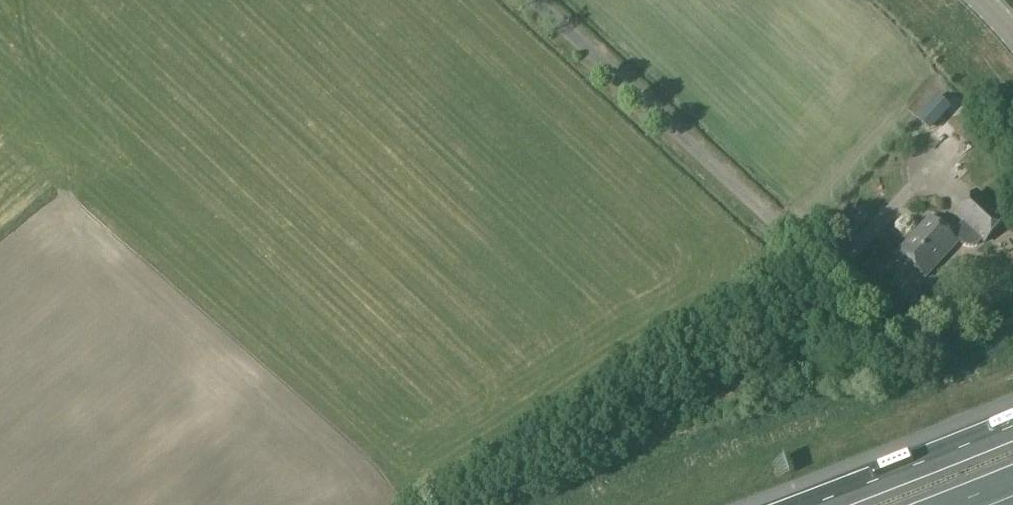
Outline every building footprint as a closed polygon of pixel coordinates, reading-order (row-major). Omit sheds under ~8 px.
[(950,107),(939,96),(917,119),(919,120),(929,130),(950,107)] [(962,223),(949,238),(928,219),(898,252),(926,278),(957,244),(968,247),(972,247),(978,245),(983,242),(1001,223),(972,196),(954,215),(962,223)]
